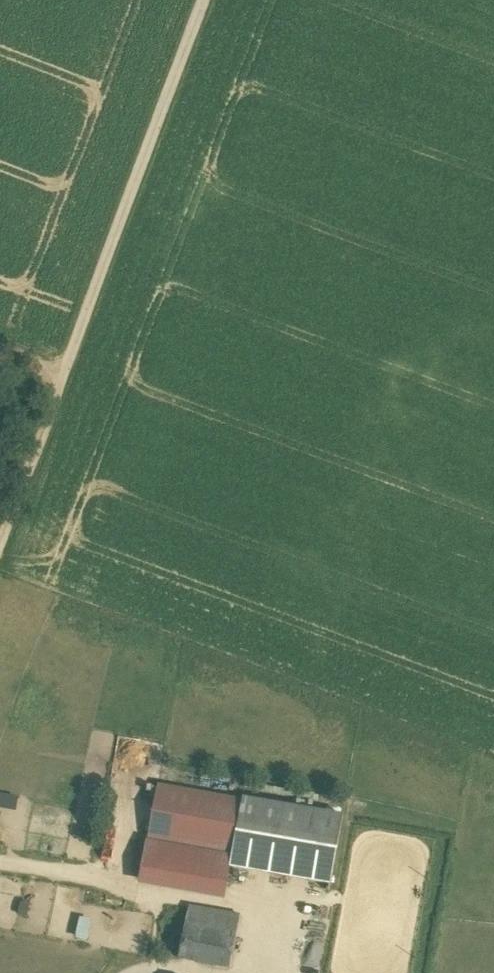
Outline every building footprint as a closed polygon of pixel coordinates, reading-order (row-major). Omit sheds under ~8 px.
[(243,802),(159,786),(149,840),(233,855),(243,802)] [(344,816),(244,799),(243,802),(233,855),(231,868),(331,885),(344,816)] [(233,855),(149,840),(140,887),(225,902),(231,868),(233,855)] [(241,919),(189,909),(185,930),(237,940),(241,919)] [(237,940),(185,930),(179,961),(230,972),(237,940)]
